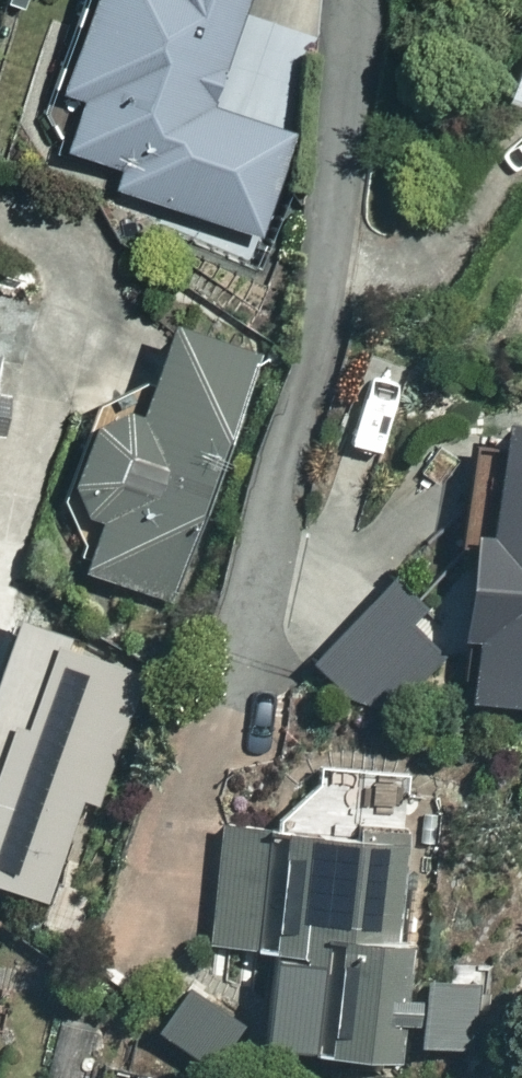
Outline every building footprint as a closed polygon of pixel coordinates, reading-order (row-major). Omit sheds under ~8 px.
[(243,0),(81,0),(51,77),(84,90),(64,142),(117,163),(110,181),(253,236),(294,130),(205,95),(243,0)] [(504,85),(521,93),(521,50),(504,85)] [(95,515),(79,560),(177,593),(263,334),(167,302),(135,398),(90,383),(51,500),(95,515)] [(450,623),(476,625),(470,690),(521,695),(521,440),(492,437),(485,518),(459,516),(450,623)] [(405,623),(422,606),(387,571),(305,653),(374,722),(439,657),(405,623)] [(58,896),(154,665),(6,604),(0,619),(0,872),(58,896)] [(277,793),(270,943),(322,945),(317,1045),(409,1049),(410,1034),(478,1037),(481,971),(418,968),(426,800),(277,793)] [(109,1068),(108,1077),(179,1077),(180,1075),(109,1068)]
